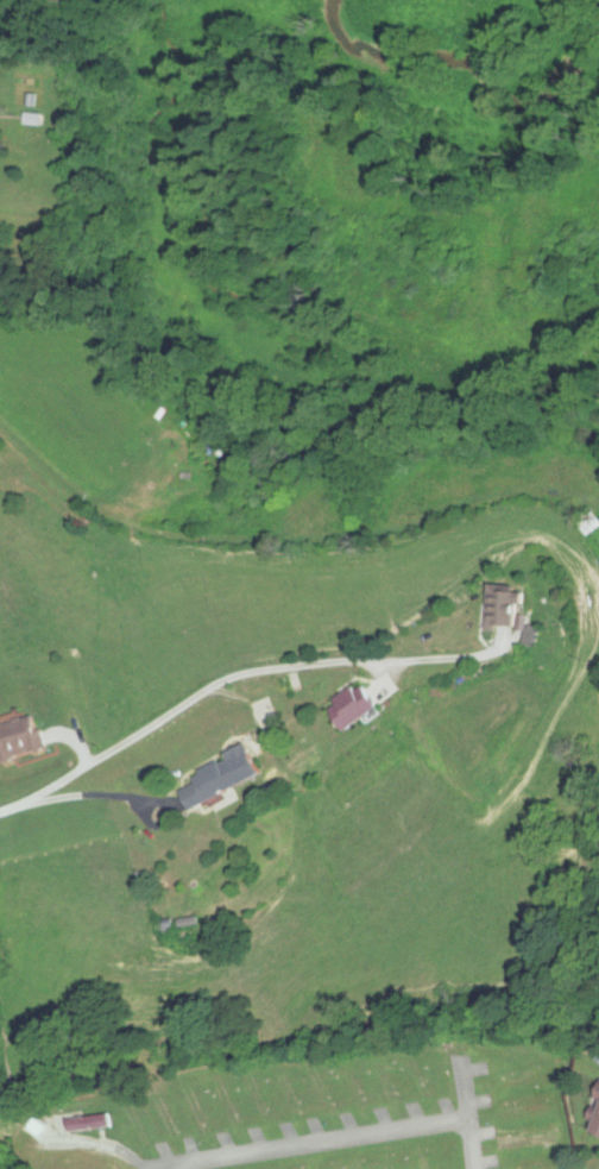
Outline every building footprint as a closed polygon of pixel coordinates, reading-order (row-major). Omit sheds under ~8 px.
[(526,631),(528,589),(494,587),(492,630),(526,631)] [(341,703),(343,706),(334,713),(351,736),(386,710),(367,684),(341,703)] [(0,727),(0,750),(3,763),(46,752),(37,718),(0,727)] [(266,777),(252,748),(197,776),(201,785),(185,793),(195,812),(266,777)] [(69,1117),(70,1131),(114,1129),(113,1115),(69,1117)] [(44,1126),(29,1117),(22,1128),(38,1137),(44,1126)]
